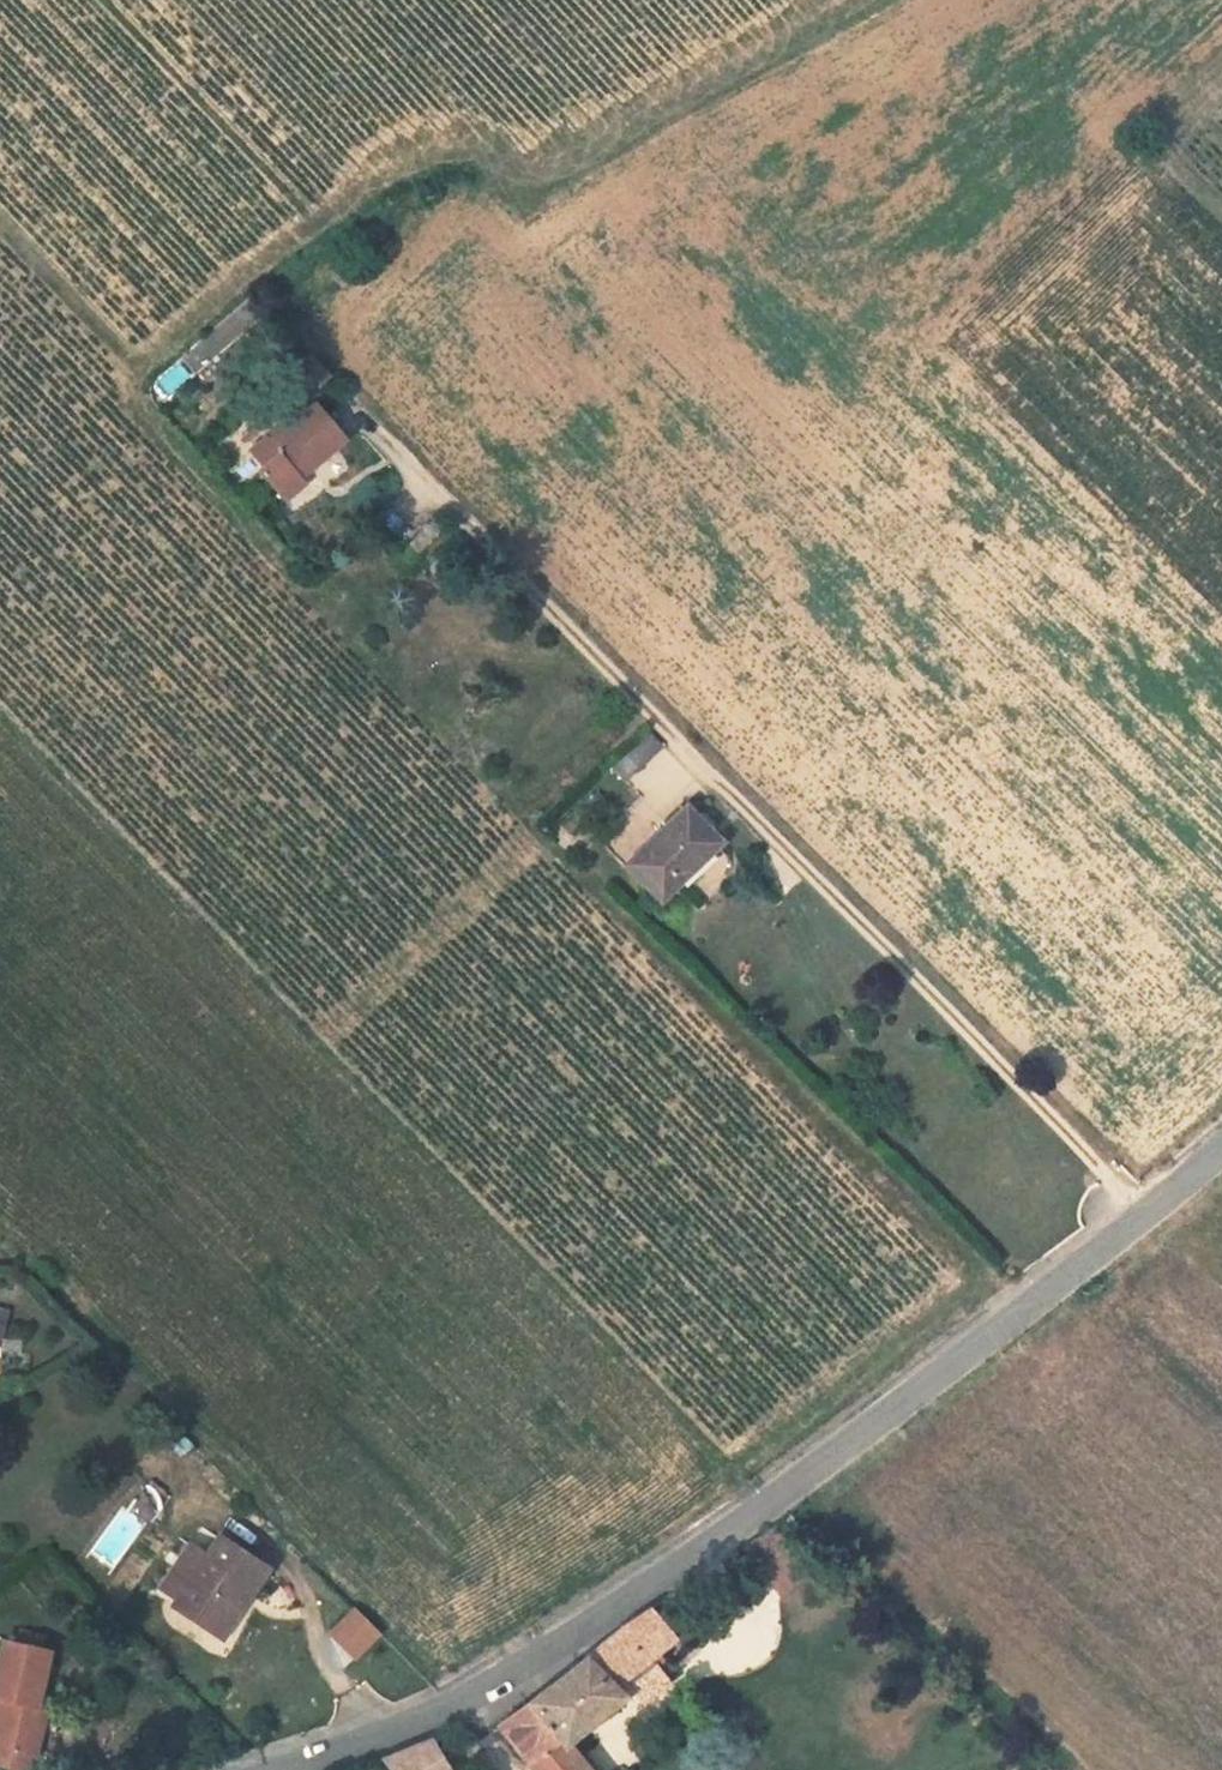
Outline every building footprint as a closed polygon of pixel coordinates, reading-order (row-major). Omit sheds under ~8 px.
[(268,438),(251,452),(264,468),(260,472),(284,502),(305,483),(299,476),(293,470),(294,469),(307,459),(313,465),(346,438),(317,404),(289,428),(272,441),(268,438)] [(285,423),(268,438),(272,441),(289,428),(285,423)] [(307,459),(294,469),(293,470),(299,476),(313,465),(307,459)] [(628,755),(640,769),(663,748),(651,734),(628,755)] [(628,755),(616,766),(628,780),(640,769),(628,755)] [(661,903),(723,843),(688,805),(626,865),(661,903)] [(175,1606),(215,1633),(245,1588),(251,1591),(266,1569),(218,1538),(207,1556),(189,1544),(157,1593),(175,1606)] [(215,1633),(222,1637),(251,1591),(245,1588),(215,1633)] [(329,1632),(355,1658),(379,1634),(354,1608),(329,1632)] [(622,1627),(531,1701),(566,1746),(567,1745),(631,1692),(622,1681),(656,1653),(675,1638),(650,1609),(622,1627)] [(45,1638),(20,1633),(17,1646),(42,1651),(45,1638)] [(4,1643),(0,1661),(0,1699),(0,1701),(0,1764),(25,1769),(30,1769),(42,1718),(34,1717),(47,1652),(42,1651),(17,1646),(4,1643)] [(631,1692),(642,1704),(676,1677),(656,1653),(622,1681),(631,1692)] [(567,1745),(566,1746),(531,1701),(499,1726),(535,1769),(587,1769),(567,1745)] [(384,1759),(392,1769),(447,1769),(429,1740),(384,1759)]
